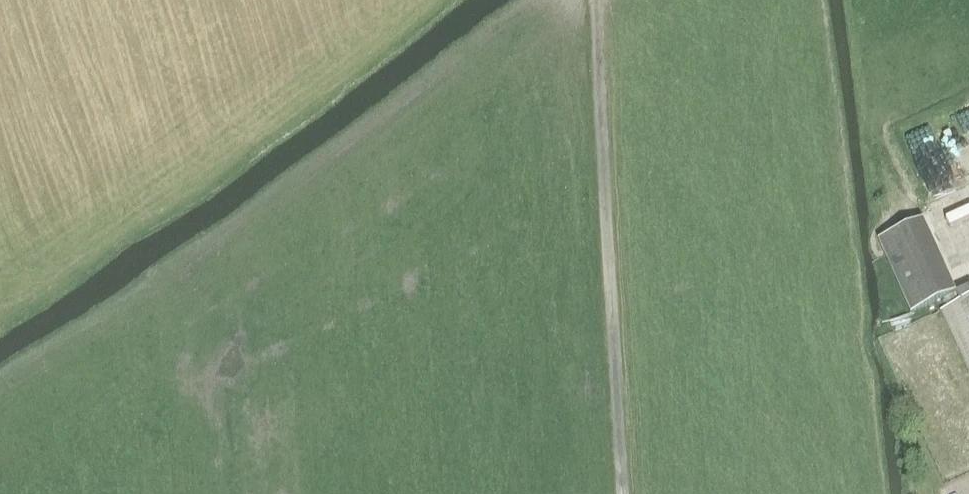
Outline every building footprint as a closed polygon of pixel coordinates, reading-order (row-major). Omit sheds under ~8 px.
[(968,238),(968,213),(945,224),(954,245),(968,238)] [(954,293),(921,220),(877,240),(911,313),(943,299),(948,308),(941,312),(968,374),(968,286),(954,293)]
